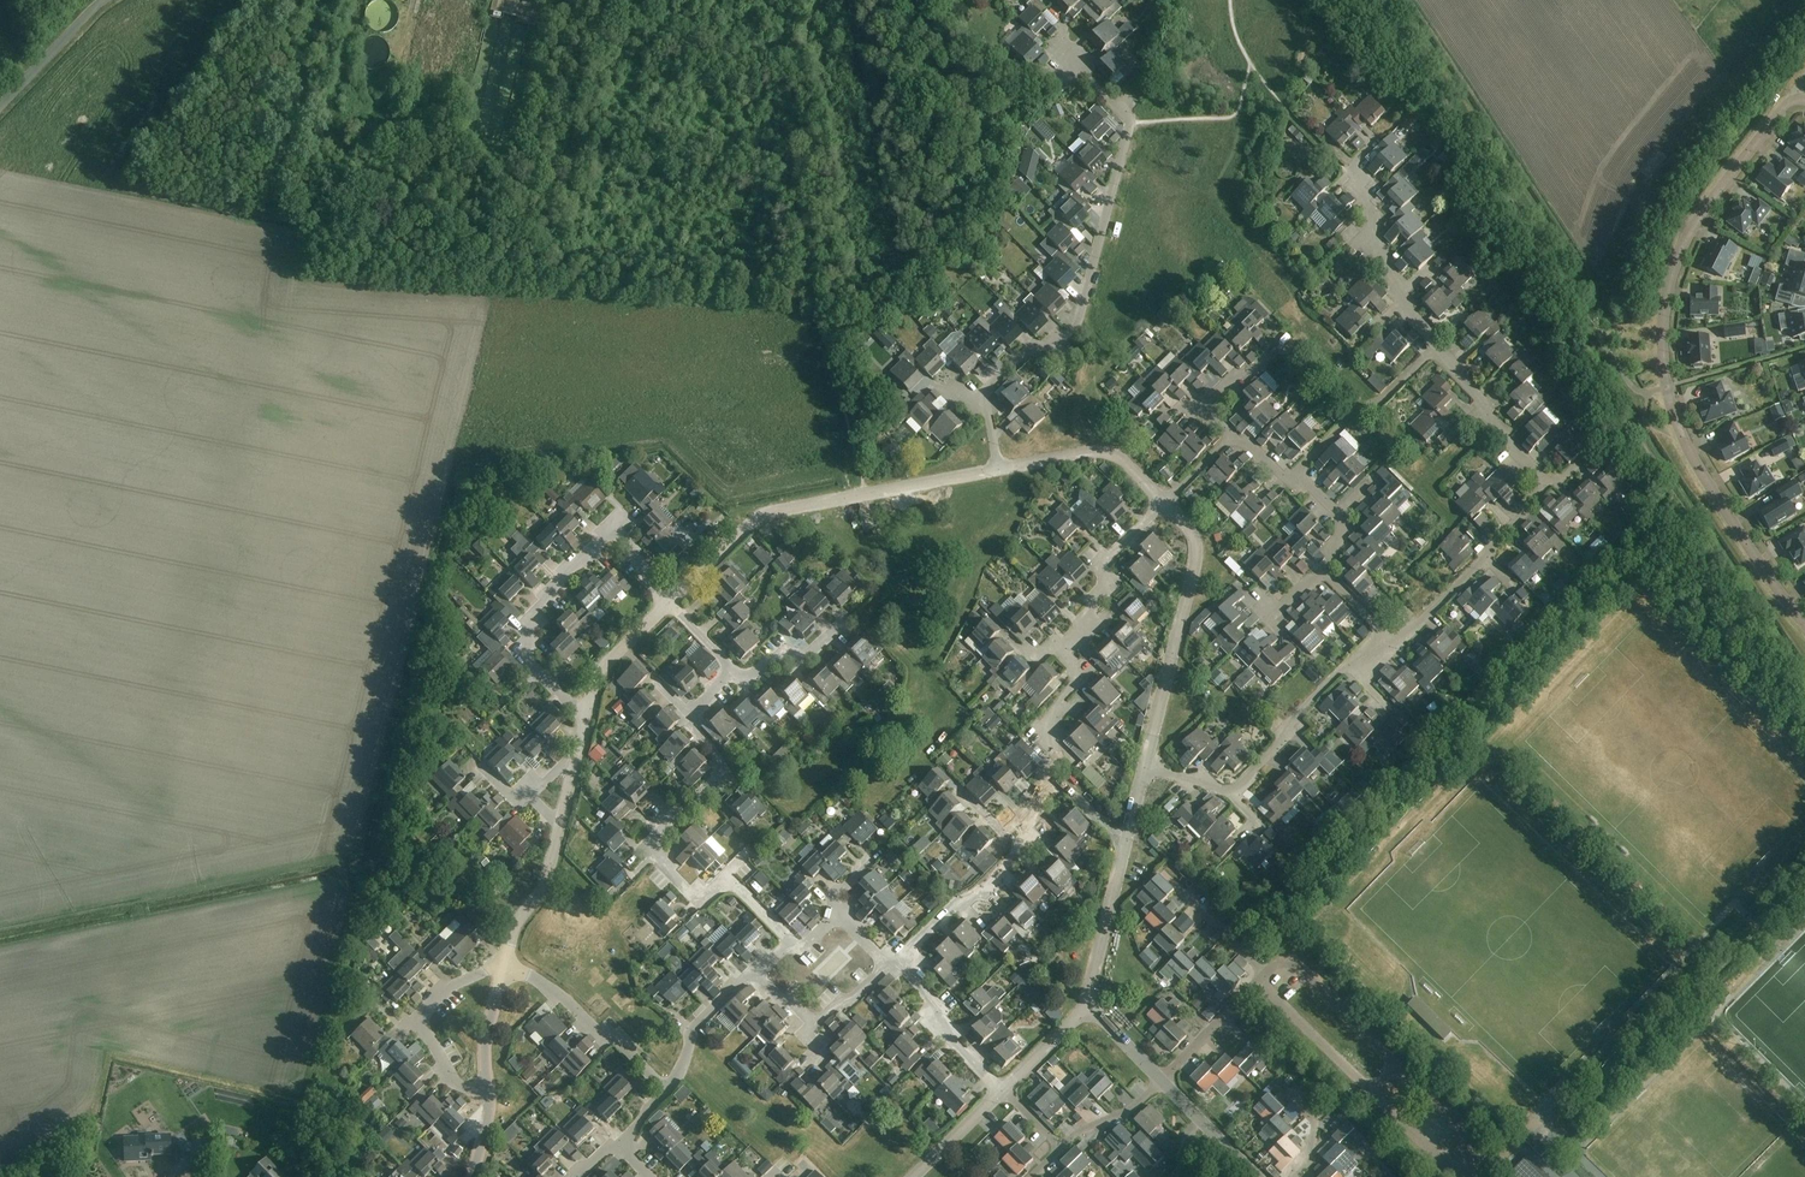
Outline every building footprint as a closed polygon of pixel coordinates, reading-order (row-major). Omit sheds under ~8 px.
[(366,17),(366,19),(366,22),(367,24),(369,26),(370,28),(372,30),(374,32),(376,33),(379,34),(381,34),(384,34),(387,34),(389,33),(391,32),(393,30),(395,28),(397,26),(398,24),(399,22),(400,19),(400,17),(400,14),(399,12),(398,9),(397,7),(395,5),(393,3),(391,2),(389,1),(387,0),(379,0),(376,1),(374,2),(372,3),(370,5),(369,7),(367,9),(366,12),(366,14),(366,17)] [(1036,35),(1043,29),(1051,38),(1058,31),(1042,15),(1047,10),(1038,0),(1027,0),(1027,5),(1030,8),(1019,19),(1025,25),(1036,35)] [(1053,1),(1066,15),(1075,6),(1081,11),(1083,9),(1083,8),(1092,0),(1054,0),(1053,1)] [(1083,9),(1096,22),(1104,15),(1109,20),(1122,7),(1115,0),(1113,0),(1111,3),(1108,0),(1092,0),(1083,8),(1083,9)] [(964,28),(966,18),(957,17),(957,20),(953,19),(953,26),(964,28)] [(1091,37),(1088,40),(1101,53),(1104,50),(1111,43),(1117,48),(1130,35),(1136,30),(1128,22),(1122,28),(1119,31),(1108,20),(1091,37)] [(1038,37),(1036,35),(1025,25),(1017,32),(1021,35),(1010,46),(1026,63),(1031,67),(1037,60),(1044,67),(1050,60),(1033,42),(1038,37)] [(357,51),(356,53),(357,56),(357,58),(358,61),(359,63),(361,65),(362,67),(364,68),(366,69),(369,70),(371,71),(374,71),(376,71),(378,70),(381,69),(383,68),(385,67),(387,65),(388,63),(389,61),(390,58),(391,56),(391,54),(391,51),(390,49),(389,46),(388,44),(387,42),(385,40),(383,39),(381,38),(378,37),(376,36),(374,36),(371,36),(369,37),(366,38),(364,39),(362,40),(361,42),(359,44),(358,46),(357,49),(357,51)] [(1328,44),(1324,47),(1329,53),(1333,49),(1334,49),(1329,43),(1328,44)] [(1126,59),(1116,49),(1096,68),(1109,82),(1112,79),(1120,71),(1125,76),(1137,64),(1130,56),(1126,59)] [(1307,75),(1303,79),(1309,85),(1313,81),(1307,75)] [(1076,84),(1071,89),(1077,95),(1082,90),(1076,84)] [(1355,121),(1354,122),(1359,126),(1365,120),(1371,126),(1385,112),(1369,96),(1356,110),(1351,105),(1346,111),(1345,112),(1355,121)] [(1098,142),(1098,141),(1105,135),(1113,144),(1120,138),(1104,122),(1110,116),(1097,103),(1089,111),(1093,115),(1082,126),(1087,131),(1090,134),(1090,133),(1098,142)] [(1058,119),(1065,116),(1061,106),(1054,108),(1058,119)] [(1345,112),(1346,111),(1341,107),(1335,113),(1339,117),(1325,131),(1341,147),(1348,140),(1358,150),(1365,143),(1349,127),(1354,122),(1355,121),(1345,112)] [(1042,134),(1048,128),(1040,120),(1034,126),(1042,134)] [(1406,131),(1409,128),(1404,123),(1401,127),(1406,131)] [(1794,138),(1789,144),(1790,145),(1784,154),(1796,163),(1803,155),(1804,157),(1804,126),(1804,125),(1799,132),(1798,131),(1793,137),(1794,138)] [(1300,142),(1304,137),(1294,127),(1289,131),(1300,142)] [(1103,146),(1098,141),(1098,142),(1090,133),(1090,134),(1087,131),(1079,138),(1081,139),(1070,150),(1074,155),(1075,154),(1087,167),(1087,168),(1091,172),(1105,158),(1097,151),(1103,146)] [(1392,173),(1408,157),(1394,143),(1399,139),(1392,132),(1378,146),(1384,153),(1368,168),(1374,175),(1384,165),(1392,173)] [(1025,153),(1020,172),(1033,184),(1039,158),(1029,147),(1026,155),(1025,153)] [(1082,172),(1087,168),(1087,167),(1075,154),(1074,155),(1067,162),(1070,166),(1059,176),(1072,189),(1076,193),(1076,192),(1082,186),(1092,196),(1099,190),(1089,179),(1082,172)] [(1413,158),(1403,169),(1409,175),(1420,165),(1413,158)] [(1789,181),(1797,170),(1784,161),(1776,171),(1769,165),(1757,181),(1765,187),(1764,190),(1769,194),(1772,193),(1780,199),(1793,184),(1789,181)] [(1409,202),(1410,202),(1418,193),(1405,179),(1409,175),(1403,169),(1388,183),(1394,189),(1388,195),(1401,209),(1402,209),(1409,202)] [(1321,206),(1315,201),(1331,185),(1325,178),(1315,187),(1307,180),(1291,196),(1305,210),(1300,214),(1307,221),(1316,212),(1315,212),(1321,206)] [(1432,182),(1427,186),(1432,191),(1436,187),(1432,182)] [(1054,207),(1062,215),(1074,227),(1074,226),(1075,227),(1078,231),(1091,218),(1087,213),(1080,206),(1085,201),(1076,192),(1076,193),(1072,189),(1054,207)] [(1315,212),(1316,212),(1328,225),(1324,229),(1330,236),(1345,222),(1339,216),(1355,200),(1348,193),(1338,203),(1331,196),(1321,206),(1315,212)] [(1770,210),(1759,201),(1753,208),(1743,201),(1741,205),(1739,204),(1733,211),(1735,212),(1728,222),(1743,234),(1753,220),(1759,225),(1770,210)] [(1416,208),(1410,202),(1409,202),(1402,209),(1401,209),(1395,215),(1401,221),(1395,228),(1385,238),(1392,246),(1402,235),(1408,241),(1408,242),(1420,229),(1421,230),(1425,226),(1411,212),(1416,208)] [(1011,203),(1006,207),(1012,213),(1013,214),(1017,209),(1014,206),(1011,203)] [(1070,232),(1075,227),(1074,226),(1074,227),(1062,215),(1054,223),(1058,226),(1047,237),(1049,239),(1059,249),(1060,249),(1063,253),(1064,253),(1070,247),(1078,256),(1085,249),(1070,232)] [(1408,242),(1408,241),(1406,243),(1412,250),(1395,267),(1401,273),(1412,262),(1419,270),(1435,254),(1422,240),(1426,236),(1421,230),(1420,229),(1408,242)] [(1296,243),(1301,238),(1297,233),(1291,238),(1296,243)] [(1049,239),(1041,246),(1052,257),(1055,260),(1044,271),(1049,276),(1050,276),(1061,288),(1061,287),(1062,289),(1065,291),(1076,281),(1078,279),(1074,275),(1067,267),(1072,262),(1064,253),(1063,253),(1060,249),(1059,249),(1049,239)] [(1734,257),(1738,249),(1720,240),(1713,253),(1710,252),(1706,261),(1704,260),(1701,266),(1723,277),(1733,257),(1734,257)] [(1804,282),(1804,267),(1804,263),(1804,254),(1790,250),(1785,266),(1794,271),(1792,278),(1804,282)] [(1459,299),(1459,298),(1465,292),(1461,288),(1475,274),(1459,258),(1451,266),(1441,256),(1435,262),(1451,278),(1444,285),(1449,289),(1449,288),(1459,299)] [(1760,259),(1757,266),(1763,269),(1767,261),(1760,259)] [(1218,279),(1224,273),(1223,272),(1228,268),(1222,262),(1220,264),(1212,273),(1218,279)] [(1363,310),(1364,309),(1370,302),(1380,313),(1387,306),(1371,290),(1377,284),(1363,269),(1357,276),(1361,280),(1347,294),(1351,298),(1352,297),(1363,310)] [(1755,291),(1760,275),(1754,273),(1749,289),(1755,291)] [(1204,275),(1199,280),(1206,288),(1211,283),(1204,275)] [(1057,294),(1062,289),(1061,287),(1061,288),(1050,276),(1049,276),(1042,283),(1045,287),(1034,297),(1044,307),(1043,307),(1054,318),(1068,305),(1064,302),(1057,294)] [(1449,288),(1449,289),(1443,294),(1428,278),(1421,285),(1430,295),(1423,302),(1438,318),(1452,304),(1457,309),(1464,302),(1459,298),(1459,299),(1449,288)] [(1792,278),(1790,286),(1780,286),(1775,301),(1793,306),(1796,295),(1804,297),(1804,282),(1792,278)] [(1717,299),(1717,289),(1703,289),(1703,297),(1697,297),(1697,299),(1691,299),(1691,316),(1695,316),(1695,318),(1704,319),(1704,316),(1718,316),(1718,299),(1717,299)] [(1309,305),(1316,298),(1310,291),(1302,298),(1309,305)] [(1034,297),(1031,294),(1023,301),(1027,305),(1016,315),(1016,316),(1018,318),(1032,333),(1036,337),(1050,323),(1046,320),(1038,312),(1043,307),(1044,307),(1034,297)] [(1366,312),(1364,309),(1363,310),(1352,297),(1351,298),(1345,304),(1350,308),(1336,322),(1352,338),(1366,324),(1360,318),(1366,312)] [(1254,338),(1261,346),(1267,341),(1255,329),(1264,320),(1269,315),(1254,300),(1249,305),(1248,304),(1234,318),(1238,322),(1254,338)] [(991,327),(994,330),(993,330),(1007,344),(1011,348),(1025,335),(1021,331),(1013,323),(1018,318),(1016,316),(1016,315),(1002,301),(996,306),(1001,311),(999,314),(1001,316),(991,327)] [(942,305),(937,310),(941,313),(949,321),(953,316),(945,309),(942,305)] [(1501,329),(1502,330),(1506,325),(1499,319),(1495,323),(1482,310),(1465,326),(1472,333),(1463,342),(1469,349),(1486,333),(1491,339),(1501,329)] [(1168,323),(1169,322),(1170,321),(1171,320),(1165,313),(1163,311),(1158,316),(1160,318),(1166,325),(1168,323)] [(1798,312),(1778,315),(1781,331),(1792,329),(1793,338),(1801,337),(1801,340),(1804,340),(1804,319),(1800,320),(1798,312)] [(1762,328),(1772,329),(1773,315),(1763,314),(1762,328)] [(991,327),(981,316),(973,324),(977,328),(966,338),(975,348),(986,359),(993,353),(998,357),(1004,351),(988,335),(993,330),(994,330),(991,327)] [(1240,352),(1254,338),(1238,322),(1224,336),(1240,352)] [(937,333),(931,325),(923,332),(930,339),(937,333)] [(1442,325),(1437,329),(1442,334),(1447,330),(1442,325)] [(1726,340),(1747,337),(1745,325),(1725,327),(1726,340)] [(1151,339),(1156,335),(1150,328),(1145,333),(1151,339)] [(1508,336),(1502,330),(1501,329),(1491,339),(1487,343),(1493,349),(1486,355),(1500,370),(1511,359),(1516,354),(1516,353),(1503,340),(1508,336)] [(1393,362),(1419,337),(1413,330),(1407,336),(1408,336),(1403,341),(1395,332),(1389,338),(1383,333),(1369,346),(1375,353),(1380,348),(1393,362)] [(966,338),(963,334),(955,342),(958,346),(947,357),(964,373),(968,377),(975,370),(981,376),(987,370),(977,360),(970,353),(975,348),(966,338)] [(1219,364),(1220,363),(1228,356),(1240,368),(1245,362),(1217,334),(1204,347),(1203,348),(1215,360),(1219,364)] [(1711,364),(1709,336),(1690,338),(1690,346),(1688,347),(1689,355),(1691,355),(1692,366),(1694,365),(1694,368),(1702,368),(1702,365),(1711,364)] [(919,364),(932,378),(946,365),(939,357),(944,352),(931,339),(924,347),(927,350),(916,360),(916,361),(919,364)] [(1142,352),(1148,346),(1141,339),(1135,344),(1142,352)] [(1203,348),(1204,347),(1200,343),(1185,357),(1201,373),(1210,365),(1222,377),(1228,371),(1220,363),(1219,364),(1215,360),(1203,348)] [(1527,381),(1527,382),(1540,370),(1527,356),(1531,351),(1525,345),(1516,353),(1516,354),(1511,359),(1516,365),(1510,371),(1523,385),(1527,381)] [(1375,353),(1369,346),(1362,352),(1369,359),(1372,359),(1375,356),(1373,355),(1375,353)] [(916,361),(916,360),(906,350),(898,358),(902,361),(890,372),(907,389),(921,376),(914,369),(919,364),(916,361)] [(1252,364),(1258,359),(1252,353),(1246,359),(1252,364)] [(1178,388),(1178,387),(1187,379),(1199,391),(1204,386),(1176,358),(1162,371),(1162,372),(1174,383),(1174,384),(1178,388)] [(1801,365),(1804,374),(1793,377),(1798,392),(1804,390),(1804,364),(1801,365)] [(1056,372),(1049,366),(1043,371),(1050,378),(1056,372)] [(1162,372),(1162,371),(1158,367),(1144,381),(1148,385),(1160,397),(1160,396),(1169,388),(1181,401),(1186,395),(1178,387),(1178,388),(1174,384),(1174,383),(1162,372)] [(1057,372),(1051,379),(1058,387),(1065,380),(1057,372)] [(1011,415),(1018,409),(1017,408),(1030,395),(1020,385),(1023,382),(1015,374),(1002,386),(1008,391),(1000,399),(997,401),(1011,415)] [(1439,414),(1441,416),(1449,425),(1454,420),(1444,409),(1452,400),(1446,394),(1452,388),(1438,374),(1432,380),(1436,385),(1422,398),(1426,402),(1427,402),(1438,414),(1439,414)] [(1113,392),(1120,384),(1114,378),(1107,386),(1113,392)] [(1240,415),(1245,420),(1249,417),(1249,416),(1251,415),(1251,414),(1257,408),(1258,409),(1265,401),(1274,392),(1260,378),(1258,380),(1251,387),(1244,394),(1252,402),(1240,415)] [(1141,392),(1130,403),(1141,414),(1145,410),(1150,415),(1165,401),(1160,396),(1160,397),(1148,385),(1144,381),(1142,380),(1135,387),(1141,392)] [(1381,381),(1374,388),(1381,394),(1387,387),(1381,381)] [(1540,395),(1527,382),(1527,381),(1523,385),(1510,397),(1517,404),(1508,414),(1514,421),(1531,405),(1537,412),(1542,407),(1551,397),(1545,391),(1540,395)] [(1725,395),(1721,383),(1707,388),(1712,400),(1699,404),(1702,413),(1701,414),(1702,418),(1704,418),(1705,423),(1737,412),(1730,393),(1725,395)] [(935,416),(939,412),(933,405),(941,397),(934,390),(918,406),(913,400),(901,413),(908,421),(911,418),(922,428),(935,416)] [(1787,390),(1779,393),(1782,401),(1789,398),(1787,390)] [(1017,408),(1018,409),(1022,413),(1008,427),(1015,435),(1022,428),(1028,434),(1045,417),(1034,406),(1038,403),(1030,395),(1017,408)] [(903,409),(907,404),(903,400),(898,405),(903,409)] [(1245,420),(1242,423),(1237,428),(1242,434),(1253,423),(1262,431),(1279,414),(1265,401),(1258,409),(1257,408),(1251,414),(1251,415),(1249,416),(1249,417),(1245,420)] [(1789,401),(1782,404),(1786,415),(1794,412),(1789,401)] [(1435,422),(1441,416),(1439,414),(1438,414),(1427,402),(1426,402),(1420,408),(1424,413),(1411,426),(1427,442),(1434,435),(1447,449),(1454,442),(1441,428),(1435,422)] [(1581,402),(1577,406),(1582,411),(1585,407),(1581,402)] [(1139,417),(1141,414),(1130,403),(1128,406),(1139,417)] [(1775,423),(1785,420),(1780,406),(1770,410),(1775,423)] [(1339,407),(1334,412),(1339,417),(1344,413),(1339,407)] [(1537,412),(1534,415),(1537,418),(1543,413),(1545,411),(1542,407),(1537,412)] [(935,416),(922,428),(930,436),(933,433),(943,444),(963,425),(950,411),(947,413),(940,421),(935,416)] [(1162,427),(1171,418),(1166,413),(1157,421),(1162,427)] [(1299,427),(1286,413),(1270,429),(1263,435),(1257,441),(1263,446),(1268,441),(1275,434),(1283,442),(1283,443),(1299,427)] [(1534,436),(1523,446),(1530,453),(1541,443),(1547,437),(1547,438),(1553,443),(1557,439),(1556,438),(1566,428),(1560,422),(1556,427),(1543,413),(1537,418),(1537,419),(1527,429),(1534,436)] [(1364,416),(1357,421),(1360,426),(1367,421),(1364,416)] [(1193,435),(1201,427),(1195,421),(1183,433),(1175,425),(1159,441),(1173,455),(1177,451),(1177,450),(1193,435)] [(1283,443),(1283,442),(1275,450),(1280,456),(1293,444),(1301,452),(1318,437),(1303,422),(1299,427),(1283,443)] [(1376,422),(1369,429),(1374,434),(1381,427),(1376,422)] [(1556,438),(1557,439),(1562,444),(1556,451),(1570,465),(1586,449),(1573,435),(1577,431),(1570,424),(1566,428),(1556,438)] [(1739,436),(1733,425),(1719,432),(1725,443),(1719,447),(1726,462),(1729,460),(1731,461),(1736,458),(1736,456),(1749,450),(1741,435),(1739,436)] [(1151,440),(1156,435),(1147,426),(1142,431),(1151,440)] [(1177,450),(1177,451),(1190,464),(1207,448),(1219,436),(1213,430),(1207,436),(1208,436),(1201,443),(1193,435),(1177,450)] [(1385,432),(1379,438),(1384,443),(1390,437),(1385,432)] [(1332,459),(1340,467),(1341,467),(1352,456),(1353,456),(1357,452),(1342,438),(1320,460),(1314,466),(1320,471),(1325,465),(1332,459)] [(1770,449),(1775,459),(1791,451),(1786,441),(1770,449)] [(890,461),(898,456),(893,449),(885,454),(890,461)] [(1233,466),(1225,458),(1224,457),(1207,473),(1222,487),(1250,459),(1245,454),(1233,466)] [(1325,482),(1323,484),(1324,484),(1329,489),(1334,483),(1341,477),(1350,485),(1366,469),(1353,456),(1352,456),(1341,467),(1340,467),(1325,482)] [(618,464),(615,461),(606,462),(603,465),(610,472),(618,464)] [(1377,473),(1386,465),(1383,462),(1374,470),(1377,473)] [(1761,470),(1756,462),(1742,471),(1747,479),(1741,483),(1744,489),(1743,489),(1747,496),(1748,495),(1750,498),(1758,493),(1759,494),(1765,490),(1764,489),(1775,482),(1765,467),(1761,470)] [(641,470),(637,466),(634,463),(619,478),(622,481),(626,485),(623,488),(640,504),(647,497),(652,503),(655,500),(666,489),(660,484),(657,487),(641,470)] [(1105,473),(1110,468),(1105,463),(1100,468),(1105,473)] [(1604,487),(1598,492),(1598,493),(1603,498),(1611,507),(1618,500),(1614,496),(1628,483),(1612,466),(1604,474),(1594,464),(1588,470),(1604,487)] [(1161,472),(1160,473),(1168,481),(1169,480),(1174,476),(1166,468),(1161,472)] [(1397,510),(1411,497),(1395,480),(1383,468),(1378,474),(1390,486),(1381,494),(1385,499),(1386,498),(1397,510)] [(1516,485),(1501,468),(1487,482),(1478,473),(1472,479),(1476,483),(1476,484),(1486,494),(1490,498),(1496,492),(1512,508),(1519,502),(1509,492),(1516,485)] [(1070,488),(1075,482),(1067,474),(1061,479),(1070,488)] [(1476,483),(1472,479),(1456,495),(1460,499),(1456,503),(1481,529),(1487,523),(1478,513),(1486,506),(1480,499),(1486,494),(1476,484),(1476,483)] [(563,499),(576,513),(582,508),(589,515),(605,499),(588,481),(572,497),(569,494),(563,499)] [(1235,485),(1218,501),(1232,515),(1237,511),(1236,511),(1248,499),(1248,498),(1252,494),(1260,486),(1255,481),(1243,493),(1235,485)] [(1775,529),(1778,526),(1779,524),(1796,514),(1788,503),(1802,494),(1794,481),(1777,492),(1781,499),(1760,513),(1770,529),(1772,528),(1775,529)] [(1100,506),(1114,520),(1126,508),(1119,501),(1124,495),(1111,482),(1104,490),(1107,493),(1097,502),(1097,503),(1100,506)] [(1598,492),(1589,483),(1588,482),(1573,496),(1580,502),(1574,507),(1574,508),(1579,513),(1587,522),(1594,516),(1590,511),(1603,498),(1598,493),(1598,492)] [(1381,494),(1379,491),(1374,486),(1368,491),(1380,504),(1372,512),(1371,512),(1387,528),(1388,528),(1401,514),(1397,510),(1386,498),(1385,499),(1381,494)] [(549,487),(543,492),(548,497),(554,492),(549,487)] [(1049,500),(1055,495),(1048,488),(1043,494),(1049,500)] [(696,489),(690,494),(696,500),(702,494),(696,489)] [(1097,503),(1097,502),(1084,489),(1081,492),(1080,500),(1081,501),(1071,511),(1073,513),(1077,517),(1076,517),(1090,531),(1103,518),(1095,511),(1100,506),(1097,503)] [(1236,511),(1237,511),(1250,525),(1279,497),(1273,491),(1261,503),(1252,494),(1248,498),(1248,499),(1236,511)] [(1191,499),(1187,503),(1196,512),(1200,508),(1204,504),(1196,495),(1191,499)] [(1574,508),(1574,507),(1564,497),(1556,505),(1546,495),(1540,501),(1556,517),(1550,523),(1563,537),(1570,530),(1566,526),(1579,513),(1574,508)] [(571,518),(576,513),(563,499),(557,505),(564,512),(550,526),(560,536),(560,537),(574,551),(580,545),(570,535),(579,526),(571,518)] [(668,526),(668,527),(672,523),(658,508),(661,505),(655,500),(652,503),(642,513),(647,518),(643,522),(652,531),(641,541),(647,546),(657,536),(657,537),(668,526)] [(1073,513),(1071,511),(1063,503),(1056,510),(1060,514),(1050,524),(1066,541),(1079,529),(1072,521),(1076,517),(1077,517),(1073,513)] [(1370,538),(1364,543),(1369,547),(1379,558),(1385,553),(1377,546),(1392,532),(1388,528),(1387,528),(1371,512),(1372,512),(1364,503),(1358,509),(1370,521),(1362,530),(1370,538)] [(1305,538),(1305,537),(1314,529),(1325,541),(1331,535),(1303,507),(1289,521),(1297,530),(1298,530),(1305,538)] [(1265,511),(1259,517),(1264,522),(1270,516),(1265,511)] [(1524,544),(1535,555),(1535,554),(1540,560),(1540,559),(1554,547),(1558,551),(1564,545),(1551,531),(1544,538),(1528,521),(1522,528),(1531,537),(1524,544)] [(550,526),(546,522),(532,536),(529,533),(523,539),(536,552),(542,547),(545,551),(554,542),(564,552),(570,547),(560,537),(560,536),(550,526)] [(682,541),(668,527),(668,526),(657,537),(657,536),(647,546),(647,547),(653,540),(668,555),(672,551),(677,557),(691,544),(685,538),(682,541)] [(1804,527),(1780,543),(1786,553),(1791,549),(1793,553),(1791,555),(1795,561),(1797,559),(1801,565),(1804,563),(1804,528),(1804,527)] [(706,529),(698,536),(705,543),(712,536),(706,529)] [(1449,564),(1456,571),(1470,557),(1464,551),(1480,536),(1473,529),(1464,539),(1456,531),(1440,546),(1454,560),(1449,564)] [(1297,530),(1288,539),(1284,543),(1284,544),(1295,555),(1299,560),(1300,559),(1308,551),(1314,557),(1320,552),(1305,537),(1305,538),(1298,530),(1297,530)] [(517,558),(510,565),(524,580),(534,590),(539,584),(530,574),(539,565),(531,557),(536,552),(523,539),(518,533),(512,539),(519,545),(511,553),(517,558)] [(1154,571),(1162,564),(1158,561),(1169,551),(1152,534),(1139,546),(1146,554),(1142,558),(1142,559),(1154,571)] [(1223,541),(1221,534),(1216,535),(1214,536),(1216,543),(1222,541),(1223,541)] [(1363,553),(1355,561),(1359,565),(1371,577),(1385,563),(1379,558),(1369,547),(1364,543),(1362,541),(1357,535),(1351,540),(1357,546),(1363,553)] [(1277,563),(1274,566),(1279,571),(1290,560),(1298,568),(1303,562),(1300,559),(1299,560),(1295,555),(1284,544),(1284,543),(1280,538),(1266,552),(1277,563)] [(1076,544),(1072,549),(1077,554),(1081,550),(1076,544)] [(1414,546),(1409,550),(1415,556),(1419,551),(1414,546)] [(765,566),(772,559),(760,547),(753,554),(765,566)] [(790,565),(795,560),(783,547),(777,552),(790,565)] [(1266,552),(1261,548),(1259,550),(1274,566),(1277,563),(1266,552)] [(1259,550),(1244,565),(1260,581),(1269,572),(1281,585),(1287,579),(1281,573),(1279,571),(1274,566),(1259,550)] [(1053,555),(1046,563),(1049,566),(1062,580),(1063,579),(1067,575),(1077,585),(1090,572),(1071,552),(1060,563),(1053,555)] [(1320,563),(1326,557),(1320,552),(1314,557),(1320,563)] [(1376,581),(1371,577),(1359,565),(1355,561),(1353,558),(1347,553),(1342,558),(1354,570),(1345,579),(1361,595),(1376,581)] [(1535,554),(1535,555),(1529,560),(1523,554),(1509,568),(1524,584),(1538,570),(1542,575),(1549,568),(1540,559),(1540,560),(1535,554)] [(1158,574),(1154,571),(1142,559),(1142,558),(1139,556),(1127,569),(1136,578),(1131,582),(1131,583),(1143,595),(1151,588),(1148,585),(1158,574)] [(773,564),(782,575),(790,568),(782,557),(773,564)] [(1303,562),(1298,568),(1302,572),(1307,567),(1303,562)] [(1235,563),(1230,568),(1236,574),(1242,569),(1235,563)] [(738,594),(739,594),(749,584),(732,566),(715,582),(720,587),(717,591),(728,603),(729,603),(738,594)] [(1067,584),(1063,579),(1062,580),(1049,566),(1039,576),(1036,573),(1028,580),(1042,594),(1042,593),(1047,588),(1054,596),(1067,584)] [(815,581),(810,586),(813,590),(814,590),(826,603),(826,602),(831,598),(838,605),(851,593),(858,585),(843,570),(835,577),(834,576),(823,586),(820,583),(819,584),(815,581)] [(496,601),(499,604),(505,599),(508,602),(523,588),(509,573),(495,588),(492,585),(486,590),(496,601)] [(604,600),(608,604),(622,590),(625,593),(631,587),(618,574),(613,579),(609,575),(600,584),(590,573),(584,579),(594,589),(604,600)] [(858,583),(862,579),(858,574),(853,579),(858,583)] [(594,589),(584,579),(581,575),(580,576),(575,581),(584,591),(575,600),(583,608),(578,613),(591,626),(597,621),(590,614),(604,600),(594,589)] [(1177,584),(1169,575),(1165,580),(1173,588),(1177,584)] [(1497,601),(1497,600),(1491,594),(1500,585),(1494,578),(1484,587),(1477,593),(1471,587),(1464,593),(1459,598),(1457,601),(1463,608),(1468,603),(1481,617),(1485,613),(1485,612),(1497,601)] [(829,606),(826,602),(826,603),(814,590),(813,590),(810,586),(800,596),(796,593),(789,600),(794,605),(799,610),(801,613),(802,613),(807,608),(817,618),(829,606)] [(791,595),(784,587),(780,591),(782,593),(787,598),(791,595)] [(1485,612),(1485,613),(1491,619),(1496,614),(1509,628),(1525,612),(1519,605),(1529,596),(1522,589),(1506,605),(1499,598),(1497,600),(1497,601),(1485,612)] [(1227,602),(1211,618),(1218,626),(1212,632),(1218,639),(1225,632),(1240,618),(1232,609),(1241,600),(1245,596),(1239,591),(1234,596),(1227,602)] [(779,596),(784,601),(787,598),(782,593),(779,596)] [(1034,620),(1035,620),(1039,615),(1047,623),(1059,610),(1042,593),(1042,594),(1032,603),(1029,600),(1022,606),(1021,607),(1034,620)] [(1311,598),(1309,595),(1307,593),(1301,599),(1313,611),(1305,619),(1304,619),(1320,635),(1333,622),(1334,622),(1311,598)] [(1316,593),(1311,598),(1334,622),(1333,622),(1337,627),(1352,613),(1337,597),(1328,605),(1316,593)] [(723,618),(735,631),(745,621),(746,621),(752,614),(743,604),(746,601),(739,594),(738,594),(729,603),(728,603),(726,606),(731,611),(723,618)] [(1133,631),(1134,630),(1141,623),(1138,620),(1148,610),(1132,594),(1119,606),(1126,614),(1121,619),(1127,625),(1127,624),(1133,631)] [(794,605),(789,600),(787,598),(784,601),(790,608),(794,605)] [(494,609),(479,623),(485,630),(493,637),(493,638),(498,642),(503,648),(509,642),(499,632),(508,623),(504,619),(510,614),(499,604),(496,601),(491,606),(494,609)] [(999,603),(991,611),(1010,631),(1011,630),(1015,625),(1025,635),(1038,623),(1035,620),(1034,620),(1021,607),(1022,606),(1019,604),(1009,613),(999,603)] [(1304,619),(1305,619),(1297,611),(1296,613),(1292,608),(1287,612),(1303,629),(1294,637),(1310,653),(1324,639),(1320,635),(1304,619)] [(816,627),(802,613),(801,613),(799,610),(789,620),(786,617),(778,624),(790,637),(796,631),(803,639),(816,627)] [(1192,623),(1189,635),(1191,637),(1200,628),(1198,626),(1204,621),(1211,615),(1206,610),(1192,623)] [(1384,622),(1390,616),(1384,610),(1378,616),(1384,622)] [(1218,639),(1210,647),(1216,654),(1222,648),(1229,655),(1246,639),(1237,630),(1245,623),(1252,616),(1247,611),(1240,618),(1225,632),(1218,639)] [(585,632),(591,626),(578,613),(572,618),(568,613),(556,625),(564,633),(571,640),(582,629),(585,632)] [(972,613),(965,625),(974,629),(980,618),(972,613)] [(984,657),(984,658),(997,645),(996,645),(992,640),(1002,630),(990,618),(970,637),(980,648),(977,650),(984,657)] [(1164,627),(1167,625),(1160,618),(1158,620),(1164,627)] [(735,631),(732,633),(738,639),(730,647),(742,659),(759,642),(749,632),(753,628),(746,621),(745,621),(735,631)] [(1122,644),(1117,648),(1126,658),(1129,662),(1147,644),(1134,630),(1133,631),(1127,624),(1127,625),(1115,636),(1122,644)] [(671,629),(660,640),(669,649),(680,639),(671,629)] [(485,630),(477,638),(493,653),(479,667),(496,685),(513,668),(506,661),(511,656),(503,648),(498,642),(493,638),(493,637),(485,630)] [(1448,638),(1441,631),(1427,645),(1443,661),(1457,648),(1461,652),(1467,646),(1454,632),(1448,638)] [(579,647),(571,640),(564,633),(550,648),(554,651),(548,657),(561,670),(567,664),(564,661),(579,647)] [(860,672),(863,675),(870,668),(867,664),(877,655),(882,650),(866,633),(861,638),(848,650),(856,658),(851,662),(851,663),(860,672)] [(1250,667),(1254,663),(1270,647),(1278,640),(1273,634),(1260,647),(1252,638),(1236,653),(1250,667)] [(605,641),(599,647),(603,651),(609,645),(605,641)] [(1010,666),(1005,661),(1013,653),(1001,641),(996,645),(997,645),(984,658),(994,668),(991,671),(995,675),(999,679),(1002,676),(1001,675),(1010,666)] [(1110,641),(1097,654),(1104,661),(1099,666),(1111,679),(1116,674),(1119,671),(1116,668),(1126,658),(1117,648),(1110,641)] [(1420,685),(1419,685),(1428,693),(1434,687),(1430,683),(1444,669),(1418,643),(1413,649),(1422,658),(1408,672),(1404,668),(1420,685)] [(1270,647),(1254,663),(1267,677),(1266,678),(1273,686),(1291,668),(1286,663),(1289,660),(1287,658),(1296,649),(1291,644),(1278,656),(1270,647)] [(681,662),(680,662),(692,675),(698,670),(707,680),(720,667),(701,648),(690,658),(688,655),(681,662)] [(1478,675),(1486,666),(1473,653),(1465,661),(1478,675)] [(838,675),(833,679),(833,680),(839,686),(845,693),(853,685),(850,682),(860,672),(851,663),(851,662),(843,655),(831,667),(838,675)] [(1028,683),(1027,683),(1023,678),(1030,671),(1018,658),(1010,666),(1001,675),(1002,676),(1011,685),(1007,688),(1015,696),(1023,689),(1028,683)] [(692,675),(680,662),(677,659),(667,669),(659,677),(671,689),(677,684),(686,693),(699,681),(692,675)] [(624,695),(631,702),(641,692),(642,693),(644,690),(639,685),(649,675),(636,663),(617,682),(627,692),(624,695)] [(1420,685),(1404,668),(1397,674),(1387,665),(1380,672),(1386,678),(1380,685),(1390,694),(1393,698),(1401,705),(1404,708),(1410,702),(1406,698),(1419,685),(1420,685)] [(1028,683),(1023,689),(1032,698),(1034,696),(1042,704),(1054,691),(1049,686),(1057,679),(1056,679),(1044,666),(1039,672),(1038,672),(1028,683)] [(833,680),(833,679),(823,669),(810,681),(817,689),(812,694),(825,706),(832,699),(829,696),(839,686),(833,680)] [(1217,669),(1210,677),(1219,685),(1226,678),(1217,669)] [(995,675),(988,682),(991,686),(999,679),(995,675)] [(1096,706),(1106,716),(1107,715),(1114,708),(1110,705),(1121,695),(1102,676),(1089,688),(1098,698),(1093,703),(1096,706)] [(784,707),(793,717),(802,727),(803,726),(810,719),(804,713),(814,703),(808,696),(789,677),(776,690),(786,699),(781,704),(784,707)] [(1242,677),(1236,683),(1242,689),(1248,683),(1242,677)] [(890,682),(880,692),(885,697),(888,699),(898,689),(896,687),(890,682)] [(528,687),(532,692),(537,687),(532,683),(528,687)] [(1334,694),(1319,708),(1325,714),(1330,710),(1343,723),(1343,724),(1349,718),(1359,708),(1352,701),(1362,691),(1355,684),(1349,690),(1339,699),(1334,694)] [(631,702),(624,709),(634,719),(631,722),(638,730),(651,717),(646,712),(656,702),(645,690),(644,690),(642,693),(641,692),(631,702)] [(781,704),(767,690),(755,702),(762,709),(758,714),(757,714),(760,717),(763,720),(769,727),(777,720),(774,717),(784,707),(781,704)] [(1324,703),(1331,695),(1329,693),(1322,701),(1324,703)] [(1144,711),(1147,708),(1149,701),(1143,695),(1135,702),(1144,711)] [(1392,699),(1390,701),(1397,708),(1400,705),(1401,705),(1393,698),(1392,699)] [(738,720),(733,724),(733,725),(736,728),(745,737),(763,720),(760,717),(757,714),(758,714),(744,700),(731,712),(738,720)] [(618,714),(626,706),(621,701),(612,709),(618,714)] [(864,705),(866,712),(874,710),(872,703),(864,705)] [(545,713),(530,727),(534,731),(545,741),(549,745),(555,751),(561,745),(551,735),(559,727),(559,726),(564,721),(561,718),(548,704),(542,710),(545,713)] [(987,705),(976,716),(985,725),(996,714),(987,705)] [(1091,725),(1086,730),(1098,743),(1117,725),(1107,715),(1106,716),(1096,706),(1084,717),(1091,725)] [(674,735),(675,735),(670,730),(680,720),(668,707),(648,727),(658,737),(655,740),(662,747),(662,748),(674,735)] [(841,726),(844,723),(828,708),(826,711),(841,726)] [(1361,719),(1368,725),(1379,715),(1372,708),(1361,719)] [(733,725),(733,724),(720,710),(707,723),(714,730),(709,735),(721,748),(729,740),(726,737),(736,728),(733,725)] [(1367,740),(1359,747),(1365,753),(1373,745),(1374,744),(1386,757),(1390,754),(1391,755),(1407,739),(1400,732),(1409,722),(1402,715),(1387,731),(1381,725),(1374,732),(1367,739),(1367,740)] [(997,716),(992,720),(998,726),(1002,721),(997,716)] [(1354,724),(1349,718),(1343,724),(1343,723),(1334,732),(1340,738),(1345,734),(1358,748),(1359,747),(1367,740),(1367,739),(1374,732),(1368,725),(1361,719),(1360,718),(1354,724)] [(485,733),(490,728),(484,722),(479,727),(485,733)] [(1086,730),(1082,725),(1069,737),(1077,745),(1072,750),(1084,762),(1091,755),(1089,752),(1098,743),(1086,730)] [(1223,744),(1223,743),(1217,737),(1213,742),(1200,728),(1183,744),(1190,751),(1180,761),(1187,768),(1199,756),(1205,763),(1222,746),(1222,745),(1223,744)] [(607,729),(602,734),(606,738),(611,733),(607,729)] [(517,742),(511,747),(515,751),(524,761),(530,756),(534,760),(543,751),(554,762),(560,756),(555,751),(549,745),(545,741),(534,731),(520,745),(517,742)] [(1222,745),(1222,746),(1228,751),(1211,768),(1217,774),(1228,764),(1235,771),(1251,756),(1238,742),(1242,737),(1236,731),(1223,743),(1223,744),(1222,745)] [(508,732),(502,738),(508,744),(514,738),(508,732)] [(685,759),(680,754),(688,746),(676,734),(675,735),(674,735),(662,748),(662,747),(658,751),(668,761),(665,764),(673,772),(676,768),(685,759)] [(498,745),(484,760),(498,774),(507,783),(513,778),(504,768),(513,759),(510,756),(515,751),(511,747),(508,744),(502,738),(501,737),(495,742),(498,745)] [(1014,766),(1025,777),(1037,765),(1030,758),(1035,753),(1023,740),(1015,747),(1018,750),(1008,759),(1008,760),(1014,766)] [(589,755),(588,756),(589,757),(593,761),(603,751),(598,746),(598,747),(589,755)] [(1325,747),(1321,752),(1325,756),(1329,751),(1325,747)] [(1306,779),(1320,766),(1330,776),(1337,770),(1317,750),(1311,756),(1304,749),(1290,763),(1301,774),(1301,773),(1306,779)] [(676,768),(686,778),(682,781),(690,789),(703,776),(698,771),(705,764),(693,751),(685,759),(676,768)] [(1008,760),(1008,759),(1002,753),(995,761),(998,764),(988,773),(988,774),(994,780),(993,780),(1004,791),(1017,779),(1009,771),(1014,766),(1008,760)] [(948,767),(954,761),(947,754),(941,760),(948,767)] [(777,755),(769,762),(774,766),(781,759),(777,755)] [(449,803),(460,793),(463,790),(458,785),(465,778),(449,761),(431,778),(447,795),(444,797),(449,803)] [(587,765),(587,766),(590,769),(595,765),(591,761),(587,765)] [(1113,762),(1102,776),(1113,785),(1124,771),(1113,762)] [(628,798),(632,802),(645,790),(637,783),(643,778),(630,765),(628,767),(627,766),(612,781),(616,785),(628,798)] [(988,774),(988,773),(982,767),(974,774),(977,777),(967,787),(986,807),(999,795),(989,785),(993,780),(994,780),(988,774)] [(946,796),(946,795),(941,790),(951,781),(939,768),(920,787),(930,797),(927,800),(933,807),(934,808),(946,796)] [(1289,773),(1274,786),(1279,791),(1290,803),(1291,802),(1304,789),(1314,799),(1320,793),(1306,779),(1301,773),(1301,774),(1295,779),(1289,773)] [(760,784),(762,777),(756,775),(754,782),(760,784)] [(1365,789),(1372,782),(1366,777),(1359,784),(1365,789)] [(623,803),(628,798),(616,785),(608,792),(611,795),(601,806),(611,816),(618,822),(630,810),(623,803)] [(744,798),(749,793),(743,785),(737,790),(744,798)] [(1295,807),(1291,802),(1290,803),(1279,791),(1265,804),(1271,810),(1265,816),(1279,831),(1286,824),(1282,820),(1295,807)] [(957,819),(956,818),(952,814),(961,804),(949,792),(946,795),(946,796),(934,808),(933,807),(930,810),(940,820),(937,823),(944,831),(957,819)] [(483,809),(487,805),(492,800),(487,795),(478,803),(469,794),(465,798),(460,793),(449,803),(446,806),(452,812),(455,809),(469,823),(474,819),(473,819),(484,809),(483,809)] [(746,796),(743,798),(737,804),(728,794),(722,800),(746,825),(757,814),(760,817),(766,811),(753,797),(749,794),(746,797),(746,796)] [(490,842),(498,834),(503,829),(498,824),(502,821),(494,812),(504,803),(497,795),(492,800),(487,805),(483,809),(484,809),(473,819),(474,819),(487,833),(484,837),(490,842)] [(845,803),(851,797),(848,795),(842,801),(845,803)] [(1203,838),(1207,834),(1207,833),(1219,821),(1212,814),(1222,804),(1215,797),(1198,814),(1188,803),(1174,817),(1184,828),(1189,824),(1203,838)] [(1344,800),(1335,808),(1343,816),(1351,808),(1344,800)] [(1074,808),(1062,821),(1069,828),(1064,834),(1067,836),(1077,846),(1083,852),(1088,847),(1086,844),(1088,842),(1084,839),(1081,836),(1091,826),(1074,808)] [(1329,815),(1326,817),(1329,820),(1334,826),(1342,819),(1333,810),(1329,815)] [(835,830),(848,844),(853,839),(860,846),(877,830),(872,824),(864,816),(860,812),(843,828),(841,825),(835,830)] [(888,828),(896,820),(888,812),(880,819),(888,828)] [(958,852),(964,846),(970,839),(966,834),(976,825),(963,812),(956,818),(957,819),(944,831),(954,841),(950,844),(958,852)] [(641,813),(636,817),(644,828),(649,825),(641,813)] [(867,813),(864,816),(872,824),(875,821),(867,813)] [(503,829),(498,834),(514,850),(511,853),(517,859),(530,846),(525,840),(532,833),(516,816),(503,829)] [(624,828),(618,822),(611,816),(604,823),(607,826),(597,836),(610,850),(610,849),(614,853),(626,841),(619,833),(624,828)] [(739,829),(742,825),(734,817),(731,821),(739,829)] [(1207,833),(1207,834),(1220,847),(1215,851),(1222,858),(1236,843),(1231,837),(1237,832),(1223,817),(1219,821),(1207,833)] [(1168,827),(1172,823),(1169,821),(1168,819),(1164,823),(1165,825),(1168,827)] [(705,843),(709,839),(694,824),(680,838),(689,847),(680,855),(676,859),(682,865),(686,861),(691,857),(690,856),(694,853),(705,843)] [(720,832),(727,838),(734,831),(728,825),(720,832)] [(801,826),(797,831),(802,836),(806,832),(802,827),(801,826)] [(970,839),(964,846),(973,856),(970,859),(978,866),(990,854),(985,849),(995,839),(983,827),(970,839)] [(832,839),(818,853),(828,863),(828,864),(832,868),(832,867),(841,876),(840,876),(841,877),(842,878),(849,872),(838,861),(847,853),(843,849),(848,844),(835,830),(829,836),(832,839)] [(1272,840),(1276,836),(1271,830),(1261,839),(1260,839),(1254,845),(1248,839),(1234,853),(1240,859),(1245,855),(1258,869),(1274,853),(1276,850),(1277,849),(1277,848),(1277,847),(1277,846),(1272,840)] [(1315,832),(1309,838),(1315,845),(1321,838),(1315,832)] [(1069,874),(1070,873),(1077,866),(1074,863),(1084,853),(1077,846),(1067,836),(1064,834),(1052,845),(1055,848),(1050,852),(1054,857),(1057,860),(1069,874)] [(782,847),(787,842),(780,835),(775,840),(782,847)] [(719,857),(705,843),(694,853),(690,856),(691,857),(705,871),(709,868),(714,873),(728,860),(722,854),(719,857)] [(474,858),(481,851),(475,845),(468,852),(474,858)] [(606,860),(596,870),(598,872),(592,879),(606,893),(613,887),(615,890),(628,877),(618,867),(623,862),(614,853),(610,849),(610,850),(603,857),(606,860)] [(818,853),(814,849),(799,863),(813,878),(822,870),(834,882),(840,876),(841,876),(832,867),(832,868),(828,864),(828,863),(818,853)] [(892,865),(899,859),(892,852),(886,858),(892,865)] [(485,867),(490,862),(483,857),(479,862),(485,867)] [(1053,858),(1042,870),(1051,880),(1046,885),(1058,897),(1066,890),(1063,887),(1073,877),(1070,873),(1069,874),(1057,860),(1054,857),(1053,858)] [(936,873),(944,864),(940,860),(931,868),(936,873)] [(1199,873),(1203,878),(1211,870),(1206,866),(1199,873)] [(944,882),(953,874),(947,867),(938,875),(944,882)] [(907,870),(899,877),(905,883),(913,876),(907,870)] [(885,889),(889,886),(874,871),(860,885),(868,893),(860,902),(856,906),(861,912),(862,912),(871,903),(870,903),(874,899),(885,889)] [(805,911),(804,912),(813,920),(819,914),(806,902),(812,896),(808,891),(813,886),(799,872),(793,878),(796,881),(785,892),(790,897),(800,907),(801,907),(805,911)] [(761,873),(756,878),(765,887),(771,882),(761,873)] [(1032,912),(1039,905),(1036,902),(1047,892),(1030,875),(1017,887),(1024,894),(1019,899),(1020,900),(1021,902),(1022,902),(1032,912)] [(1172,892),(1174,890),(1158,875),(1137,897),(1152,912),(1160,903),(1161,904),(1167,897),(1172,892)] [(955,889),(955,890),(957,891),(961,892),(963,883),(956,881),(955,889)] [(1096,895),(1099,883),(1094,881),(1091,893),(1096,895)] [(1256,897),(1256,884),(1244,884),(1244,897),(1256,897)] [(899,904),(885,889),(874,899),(870,903),(871,903),(862,912),(861,912),(860,912),(856,916),(862,922),(876,909),(884,917),(885,918),(895,907),(895,908),(899,904)] [(664,938),(678,925),(673,920),(676,916),(668,907),(677,898),(671,892),(647,915),(662,930),(659,933),(664,938)] [(941,905),(931,895),(923,903),(933,913),(941,905)] [(790,897),(775,911),(789,926),(798,917),(807,926),(813,920),(804,912),(805,911),(801,907),(800,907),(790,897)] [(1021,902),(1020,900),(1008,912),(1018,921),(1013,926),(1012,927),(1018,933),(1025,940),(1032,932),(1029,929),(1039,919),(1032,912),(1022,902),(1021,902)] [(1160,933),(1160,934),(1169,925),(1176,918),(1172,914),(1177,909),(1176,908),(1172,904),(1167,909),(1161,903),(1161,904),(1160,903),(1152,912),(1145,919),(1160,933)] [(909,922),(895,908),(895,907),(885,918),(884,917),(880,921),(895,936),(899,932),(904,938),(918,925),(912,919),(909,922)] [(746,921),(732,935),(742,946),(746,950),(752,944),(761,935),(757,932),(763,926),(749,913),(743,918),(746,921)] [(1090,920),(1084,913),(1079,917),(1084,924),(1090,920)] [(1174,923),(1184,933),(1195,923),(1185,913),(1174,923)] [(1012,927),(1013,926),(1002,915),(989,928),(997,935),(992,940),(1004,953),(1011,946),(1008,943),(1018,933),(1012,927)] [(455,921),(439,936),(444,942),(453,951),(452,951),(461,960),(478,943),(471,936),(476,931),(463,917),(457,923),(455,921)] [(1073,917),(1056,932),(1064,941),(1081,925),(1073,917)] [(694,919),(686,927),(691,932),(699,924),(694,919)] [(960,941),(955,945),(955,946),(964,955),(967,959),(975,951),(971,948),(981,938),(963,919),(951,931),(960,941)] [(813,920),(807,926),(808,926),(808,927),(812,931),(818,925),(813,920)] [(1169,955),(1184,940),(1169,925),(1160,934),(1154,940),(1169,955)] [(1219,937),(1212,929),(1206,935),(1214,942),(1219,937)] [(732,935),(728,931),(714,945),(707,939),(701,944),(704,947),(715,958),(718,961),(721,964),(726,959),(727,960),(736,952),(748,964),(754,958),(746,950),(742,946),(732,935)] [(402,952),(388,965),(393,970),(397,974),(407,984),(411,988),(415,993),(422,987),(413,978),(422,970),(421,969),(427,964),(423,961),(416,953),(397,934),(391,940),(402,952)] [(421,947),(416,953),(423,961),(427,964),(429,967),(434,961),(438,965),(447,957),(456,966),(462,961),(461,960),(452,951),(453,951),(444,942),(439,936),(424,950),(421,947)] [(932,968),(937,972),(945,981),(946,982),(947,983),(952,987),(953,986),(957,982),(959,980),(953,973),(957,968),(954,965),(964,955),(955,946),(955,945),(946,936),(933,948),(943,958),(937,963),(932,968)] [(380,945),(373,937),(366,942),(374,951),(380,945)] [(991,959),(997,953),(990,945),(983,951),(991,959)] [(368,947),(363,952),(367,956),(372,951),(368,947)] [(710,970),(718,961),(715,958),(704,947),(689,962),(693,966),(693,965),(704,976),(708,979),(707,980),(716,989),(716,988),(722,983),(710,970)] [(1188,974),(1196,965),(1192,961),(1199,955),(1192,949),(1186,955),(1181,950),(1166,965),(1181,981),(1188,974)] [(669,951),(657,962),(664,968),(675,957),(669,951)] [(1196,965),(1188,974),(1203,989),(1210,982),(1218,973),(1214,969),(1220,963),(1215,957),(1208,963),(1203,958),(1196,965)] [(1236,962),(1244,971),(1250,966),(1241,957),(1236,962)] [(1218,973),(1210,982),(1220,992),(1215,997),(1221,1002),(1225,997),(1240,981),(1247,974),(1244,971),(1236,962),(1228,970),(1225,966),(1218,973)] [(717,989),(716,988),(716,989),(707,980),(708,979),(704,976),(693,965),(693,966),(679,979),(679,980),(689,990),(693,994),(702,985),(715,999),(721,993),(717,989)] [(1033,970),(1024,973),(1027,980),(1030,978),(1035,976),(1034,974),(1033,970)] [(988,980),(991,977),(986,971),(983,974),(988,980)] [(679,980),(679,979),(672,972),(656,988),(653,985),(647,991),(660,1004),(665,999),(673,1006),(689,990),(679,980)] [(1016,985),(1023,978),(1018,972),(1011,979),(1016,985)] [(420,998),(415,993),(411,988),(407,984),(397,974),(382,988),(380,985),(374,990),(387,1004),(392,998),(396,1002),(405,993),(416,1005),(422,1000),(420,998)] [(1034,1004),(1043,995),(1026,980),(1018,988),(1034,1004)] [(751,1014),(751,1013),(743,1005),(756,992),(750,986),(737,999),(722,1013),(737,1028),(739,1026),(741,1024),(751,1014)] [(875,1003),(889,1017),(899,1007),(903,1003),(889,988),(885,992),(880,987),(866,1000),(872,1006),(875,1003)] [(989,1015),(996,1008),(1002,1002),(1001,1001),(1007,994),(1002,989),(998,992),(994,988),(988,994),(981,988),(966,1002),(964,1004),(977,1017),(984,1009),(989,1014),(989,1015)] [(1178,1014),(1174,1011),(1180,1004),(1174,998),(1168,1005),(1162,999),(1147,1015),(1162,1029),(1162,1030),(1166,1026),(1171,1021),(1178,1014)] [(1191,1005),(1197,1010),(1202,1005),(1197,999),(1191,1005)] [(778,1015),(783,1011),(777,1005),(773,1009),(763,1018),(755,1010),(751,1013),(751,1014),(741,1024),(755,1039),(759,1035),(768,1026),(769,1024),(778,1015)] [(911,1019),(899,1007),(889,1017),(884,1022),(895,1033),(892,1036),(898,1042),(914,1026),(909,1021),(911,1019)] [(995,1041),(1008,1029),(1002,1022),(1003,1021),(1003,1015),(996,1008),(989,1015),(989,1014),(977,1026),(971,1031),(983,1044),(991,1037),(995,1041)] [(760,1055),(765,1061),(772,1055),(780,1047),(786,1042),(781,1036),(785,1031),(780,1026),(789,1017),(783,1011),(778,1015),(769,1024),(768,1026),(759,1035),(770,1046),(767,1049),(760,1055)] [(538,1014),(524,1027),(530,1033),(532,1035),(535,1032),(543,1041),(540,1044),(545,1050),(548,1046),(549,1046),(558,1038),(567,1029),(550,1012),(549,1013),(543,1020),(538,1014)] [(858,1026),(864,1020),(857,1012),(851,1018),(858,1026)] [(375,1055),(383,1048),(378,1042),(385,1035),(368,1018),(351,1036),(367,1052),(364,1055),(369,1061),(375,1055)] [(853,1052),(853,1051),(868,1037),(856,1026),(854,1023),(845,1032),(842,1029),(842,1027),(840,1027),(835,1022),(832,1018),(825,1024),(839,1038),(842,1042),(843,1041),(853,1052)] [(1162,1030),(1162,1029),(1162,1030),(1155,1037),(1171,1052),(1186,1036),(1182,1032),(1186,1028),(1180,1022),(1176,1027),(1171,1021),(1166,1026),(1162,1030)] [(706,1025),(700,1031),(706,1036),(711,1031),(706,1025)] [(898,1042),(885,1054),(892,1060),(897,1055),(905,1063),(902,1066),(908,1072),(921,1058),(916,1053),(920,1049),(911,1041),(920,1033),(914,1026),(898,1042)] [(1008,1029),(995,1041),(1001,1047),(993,1054),(1006,1067),(1023,1050),(1013,1040),(1016,1037),(1008,1029)] [(518,1031),(515,1040),(521,1042),(524,1032),(518,1031)] [(575,1048),(576,1049),(585,1040),(579,1034),(575,1038),(573,1036),(564,1045),(558,1038),(549,1046),(548,1046),(545,1050),(543,1052),(558,1067),(562,1063),(561,1063),(572,1052),(575,1048)] [(572,1052),(561,1063),(562,1063),(576,1077),(590,1063),(584,1057),(593,1048),(591,1045),(595,1041),(590,1036),(585,1040),(576,1049),(575,1048),(572,1052)] [(398,1043),(397,1044),(392,1038),(383,1048),(375,1055),(381,1061),(380,1062),(387,1069),(391,1065),(398,1072),(408,1062),(409,1062),(419,1051),(421,1049),(415,1043),(406,1052),(398,1043)] [(836,1058),(830,1063),(841,1073),(843,1076),(844,1076),(854,1087),(861,1079),(856,1074),(858,1072),(850,1064),(858,1056),(853,1051),(853,1052),(843,1041),(842,1042),(831,1053),(836,1058)] [(787,1091),(792,1087),(799,1080),(806,1073),(800,1067),(795,1072),(790,1066),(794,1062),(780,1047),(772,1055),(765,1061),(779,1076),(776,1079),(782,1084),(782,1085),(787,1091)] [(1233,1061),(1232,1061),(1241,1070),(1247,1076),(1256,1067),(1262,1073),(1268,1067),(1264,1064),(1271,1058),(1260,1047),(1254,1053),(1247,1047),(1233,1061)] [(398,1072),(394,1075),(408,1090),(405,1093),(411,1099),(424,1086),(419,1080),(423,1076),(414,1068),(425,1057),(419,1051),(409,1062),(408,1062),(398,1072)] [(609,1051),(606,1054),(614,1062),(617,1059),(609,1051)] [(1226,1055),(1212,1070),(1211,1070),(1220,1078),(1219,1078),(1226,1085),(1241,1070),(1232,1061),(1233,1061),(1226,1055)] [(736,1058),(731,1063),(747,1078),(752,1073),(736,1058)] [(938,1090),(952,1076),(938,1061),(934,1065),(928,1060),(915,1073),(921,1079),(924,1076),(937,1090),(938,1090)] [(1211,1070),(1212,1070),(1205,1063),(1190,1078),(1205,1093),(1219,1078),(1220,1078),(1211,1070)] [(628,1085),(634,1080),(620,1066),(615,1072),(617,1075),(603,1089),(607,1093),(617,1104),(618,1103),(632,1089),(628,1085)] [(1082,1075),(1078,1079),(1083,1084),(1083,1085),(1091,1093),(1091,1094),(1098,1100),(1098,1101),(1103,1095),(1111,1103),(1116,1098),(1108,1090),(1114,1085),(1098,1069),(1087,1080),(1082,1075)] [(527,1071),(522,1076),(527,1081),(532,1076),(527,1071)] [(1053,1088),(1060,1082),(1050,1071),(1043,1077),(1053,1088)] [(854,1087),(844,1076),(843,1076),(841,1073),(835,1078),(831,1073),(819,1085),(829,1095),(829,1096),(834,1100),(845,1089),(848,1092),(854,1087)] [(894,1087),(899,1082),(894,1076),(888,1082),(894,1087)] [(938,1090),(937,1090),(934,1093),(950,1109),(947,1112),(953,1118),(967,1104),(961,1099),(968,1092),(952,1076),(938,1090)] [(1086,1098),(1091,1093),(1091,1094),(1091,1093),(1083,1085),(1083,1084),(1076,1078),(1061,1093),(1076,1108),(1081,1103),(1088,1110),(1094,1105),(1086,1098)] [(799,1080),(792,1087),(815,1110),(829,1096),(829,1095),(819,1085),(815,1081),(807,1089),(799,1080)] [(1051,1121),(1057,1115),(1051,1109),(1061,1100),(1044,1083),(1029,1098),(1035,1104),(1030,1108),(1040,1118),(1044,1114),(1046,1115),(1051,1121)] [(547,1094),(540,1087),(535,1091),(542,1098),(547,1094)] [(1265,1096),(1272,1089),(1270,1087),(1263,1094),(1265,1096)] [(371,1098),(374,1096),(376,1093),(371,1088),(365,1093),(371,1098)] [(621,1107),(618,1103),(617,1104),(607,1093),(593,1107),(590,1104),(584,1109),(593,1119),(597,1123),(602,1118),(606,1122),(621,1107)] [(1269,1093),(1254,1108),(1268,1123),(1269,1123),(1277,1115),(1278,1115),(1283,1110),(1284,1109),(1281,1105),(1281,1104),(1287,1098),(1282,1093),(1276,1099),(1275,1099),(1269,1093)] [(556,1104),(563,1101),(561,1094),(554,1097),(556,1104)] [(450,1108),(455,1103),(449,1097),(440,1106),(431,1097),(428,1101),(422,1096),(409,1109),(415,1115),(418,1112),(432,1126),(436,1122),(435,1122),(446,1112),(450,1108)] [(435,1122),(436,1122),(449,1136),(446,1139),(452,1145),(466,1132),(460,1127),(464,1123),(457,1115),(466,1106),(460,1099),(455,1103),(450,1108),(446,1112),(435,1122)] [(1225,1113),(1233,1103),(1228,1099),(1220,1109),(1225,1113)] [(373,1110),(376,1107),(369,1100),(366,1102),(365,1104),(372,1112),(373,1110)] [(593,1119),(584,1109),(580,1105),(575,1111),(577,1114),(563,1128),(577,1143),(592,1128),(588,1124),(593,1119)] [(1149,1105),(1134,1119),(1152,1138),(1158,1132),(1155,1128),(1163,1120),(1149,1105)] [(662,1116),(657,1111),(653,1116),(657,1121),(662,1116)] [(698,1124),(704,1118),(700,1114),(693,1120),(698,1124)] [(1269,1123),(1262,1130),(1276,1145),(1277,1145),(1285,1137),(1292,1130),(1288,1126),(1293,1121),(1288,1116),(1283,1121),(1278,1115),(1277,1115),(1269,1123)] [(679,1143),(683,1139),(676,1131),(679,1128),(666,1116),(649,1133),(663,1147),(654,1155),(660,1161),(665,1156),(668,1153),(669,1153),(679,1143)] [(402,1119),(396,1125),(401,1130),(407,1124),(402,1119)] [(1062,1142),(1079,1127),(1072,1119),(1055,1134),(1062,1142)] [(847,1125),(852,1130),(857,1125),(852,1120),(847,1125)] [(1332,1138),(1338,1145),(1338,1144),(1339,1145),(1339,1144),(1347,1153),(1348,1153),(1362,1138),(1347,1122),(1342,1127),(1336,1121),(1330,1127),(1336,1133),(1333,1136),(1332,1137),(1331,1138),(1332,1138)] [(1018,1145),(1025,1138),(1020,1133),(1027,1127),(1022,1122),(1015,1128),(1010,1123),(994,1138),(1009,1153),(1018,1145)] [(831,1133),(836,1128),(831,1123),(826,1128),(831,1133)] [(1112,1161),(1125,1148),(1133,1139),(1119,1124),(1104,1139),(1114,1150),(1107,1157),(1112,1161)] [(929,1130),(934,1135),(940,1130),(935,1125),(929,1130)] [(239,1130),(223,1126),(222,1133),(238,1137),(239,1130)] [(553,1156),(552,1156),(553,1157),(562,1148),(575,1162),(581,1156),(554,1128),(539,1142),(553,1156)] [(125,1161),(141,1161),(140,1156),(171,1155),(170,1131),(147,1132),(147,1137),(124,1138),(125,1161)] [(189,1135),(192,1142),(200,1139),(197,1132),(189,1135)] [(377,1137),(379,1139),(384,1144),(389,1139),(383,1133),(382,1132),(377,1137)] [(501,1138),(500,1138),(507,1144),(512,1138),(506,1133),(506,1132),(503,1136),(501,1138)] [(1125,1148),(1112,1161),(1115,1164),(1121,1157),(1128,1164),(1134,1157),(1140,1163),(1148,1172),(1163,1157),(1155,1148),(1154,1147),(1140,1133),(1133,1139),(1125,1148)] [(1542,1157),(1549,1150),(1532,1134),(1525,1142),(1542,1157)] [(1276,1145),(1269,1152),(1281,1164),(1277,1168),(1281,1172),(1285,1168),(1300,1152),(1297,1148),(1303,1142),(1297,1136),(1291,1143),(1286,1137),(1285,1137),(1277,1145),(1276,1145)] [(1168,1156),(1177,1147),(1166,1137),(1158,1146),(1168,1156)] [(233,1148),(235,1139),(228,1138),(226,1146),(233,1148)] [(1332,1138),(1328,1143),(1334,1149),(1338,1145),(1332,1138)] [(707,1141),(701,1147),(707,1153),(713,1147),(707,1141)] [(552,1156),(553,1156),(539,1142),(533,1148),(536,1151),(525,1162),(535,1172),(540,1176),(541,1176),(552,1166),(547,1161),(552,1156)] [(1066,1168),(1075,1176),(1089,1162),(1081,1154),(1088,1147),(1083,1142),(1076,1148),(1075,1147),(1060,1162),(1066,1169),(1066,1168)] [(503,1143),(498,1148),(503,1154),(508,1150),(503,1143)] [(692,1169),(698,1163),(706,1156),(700,1150),(693,1157),(679,1143),(669,1153),(668,1153),(665,1156),(679,1171),(687,1164),(692,1169)] [(1338,1145),(1334,1149),(1328,1143),(1322,1148),(1329,1154),(1323,1159),(1330,1166),(1339,1175),(1339,1174),(1342,1176),(1347,1176),(1359,1164),(1348,1153),(1347,1153),(1339,1144),(1339,1145),(1338,1144),(1338,1145)] [(1023,1150),(1018,1145),(1009,1153),(1002,1160),(1018,1175),(1033,1160),(1028,1155),(1034,1150),(1029,1144),(1023,1150)] [(457,1146),(451,1154),(457,1159),(463,1151),(457,1146)] [(413,1176),(417,1176),(420,1174),(423,1176),(425,1176),(433,1169),(441,1176),(445,1176),(449,1173),(425,1148),(410,1163),(407,1160),(402,1165),(413,1176)] [(725,1170),(714,1159),(717,1156),(711,1150),(706,1156),(698,1163),(703,1168),(698,1173),(702,1176),(718,1176),(719,1176),(725,1170)] [(440,1160),(444,1156),(439,1151),(436,1154),(440,1160)] [(1097,1153),(1093,1157),(1105,1169),(1109,1165),(1097,1153)] [(1527,1155),(1510,1173),(1514,1176),(1550,1176),(1527,1155)] [(266,1159),(248,1176),(284,1176),(275,1168),(266,1159)] [(766,1162),(762,1166),(767,1171),(771,1167),(772,1166),(767,1161),(766,1162)] [(718,1176),(754,1176),(750,1174),(747,1176),(733,1162),(725,1170),(719,1176),(718,1176)] [(402,1165),(396,1171),(397,1172),(392,1176),(413,1176),(402,1165)] [(1330,1166),(1325,1171),(1320,1165),(1314,1170),(1320,1176),(1319,1176),(1342,1176),(1339,1174),(1339,1175),(1330,1166)] [(1074,1176),(1075,1176),(1066,1168),(1066,1169),(1062,1173),(1056,1167),(1051,1172),(1055,1176),(1074,1176)] [(1179,1174),(1174,1169),(1166,1176),(1175,1176),(1179,1174)]
